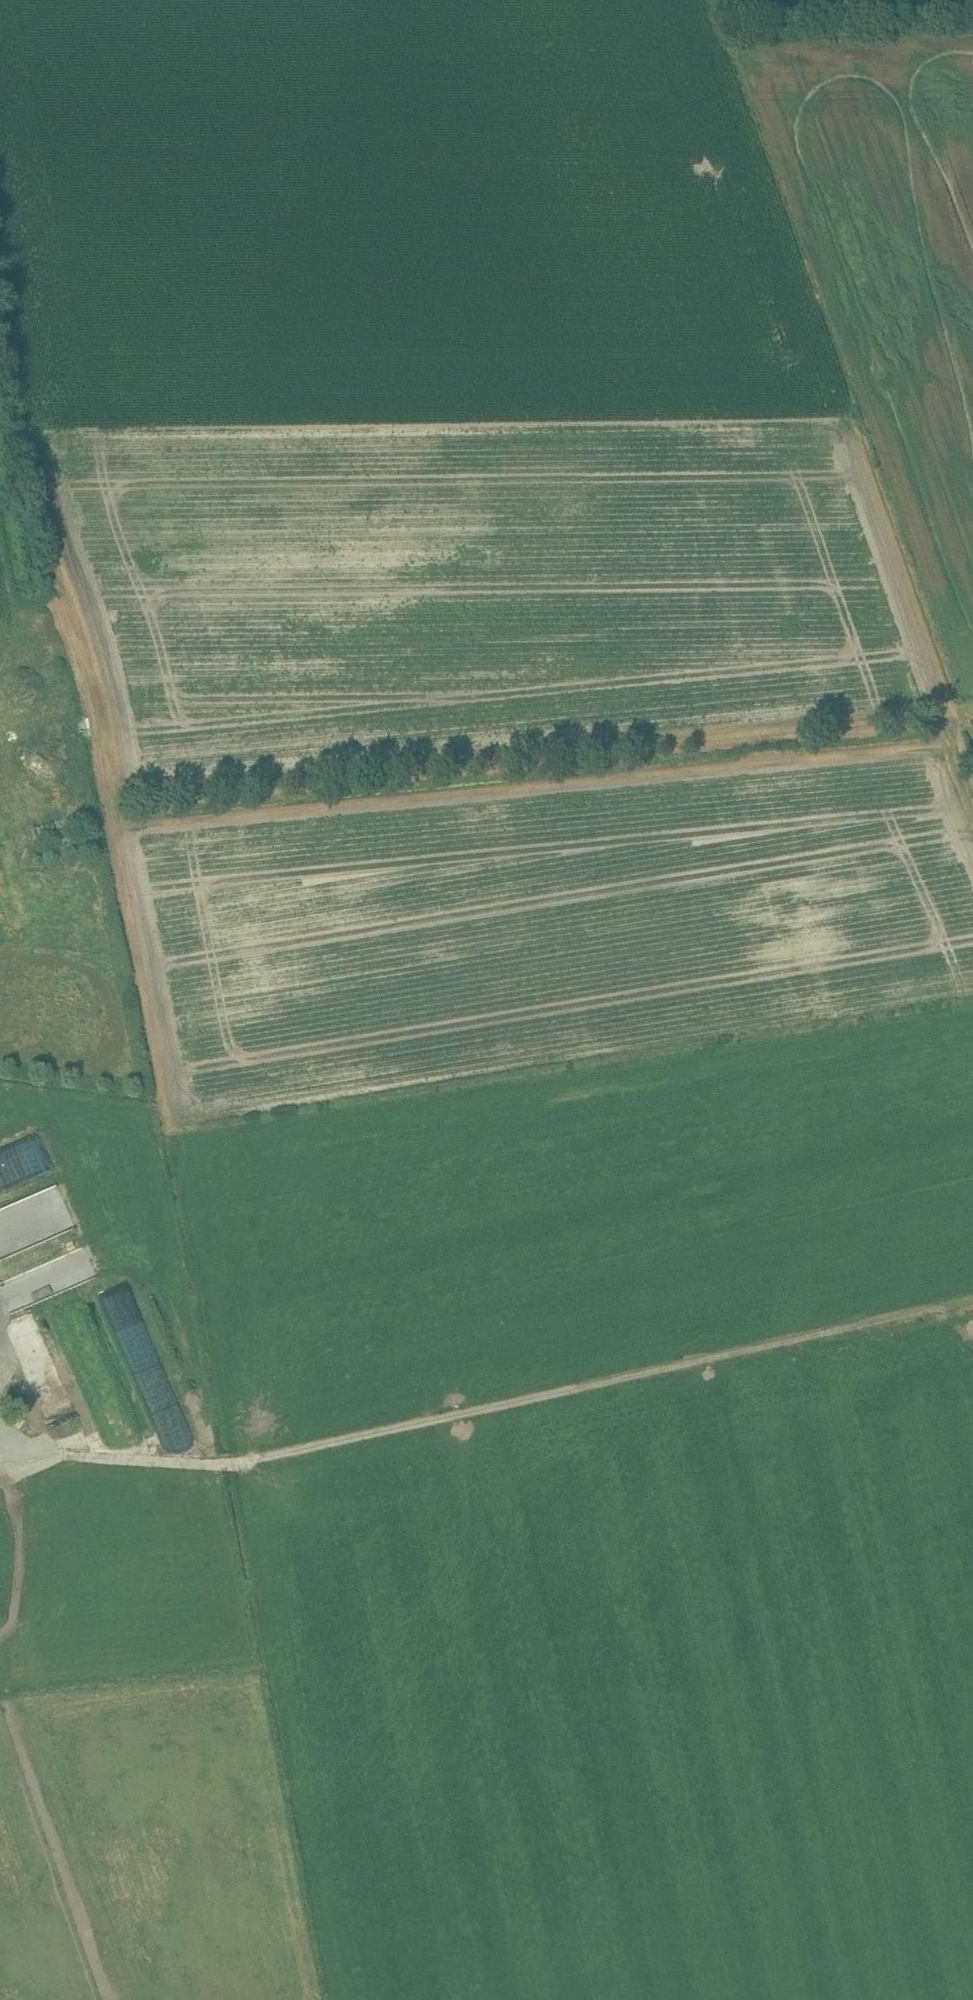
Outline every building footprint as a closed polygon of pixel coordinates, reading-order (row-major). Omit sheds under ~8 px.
[(38,1239),(72,1230),(60,1185),(26,1194),(38,1239)]
